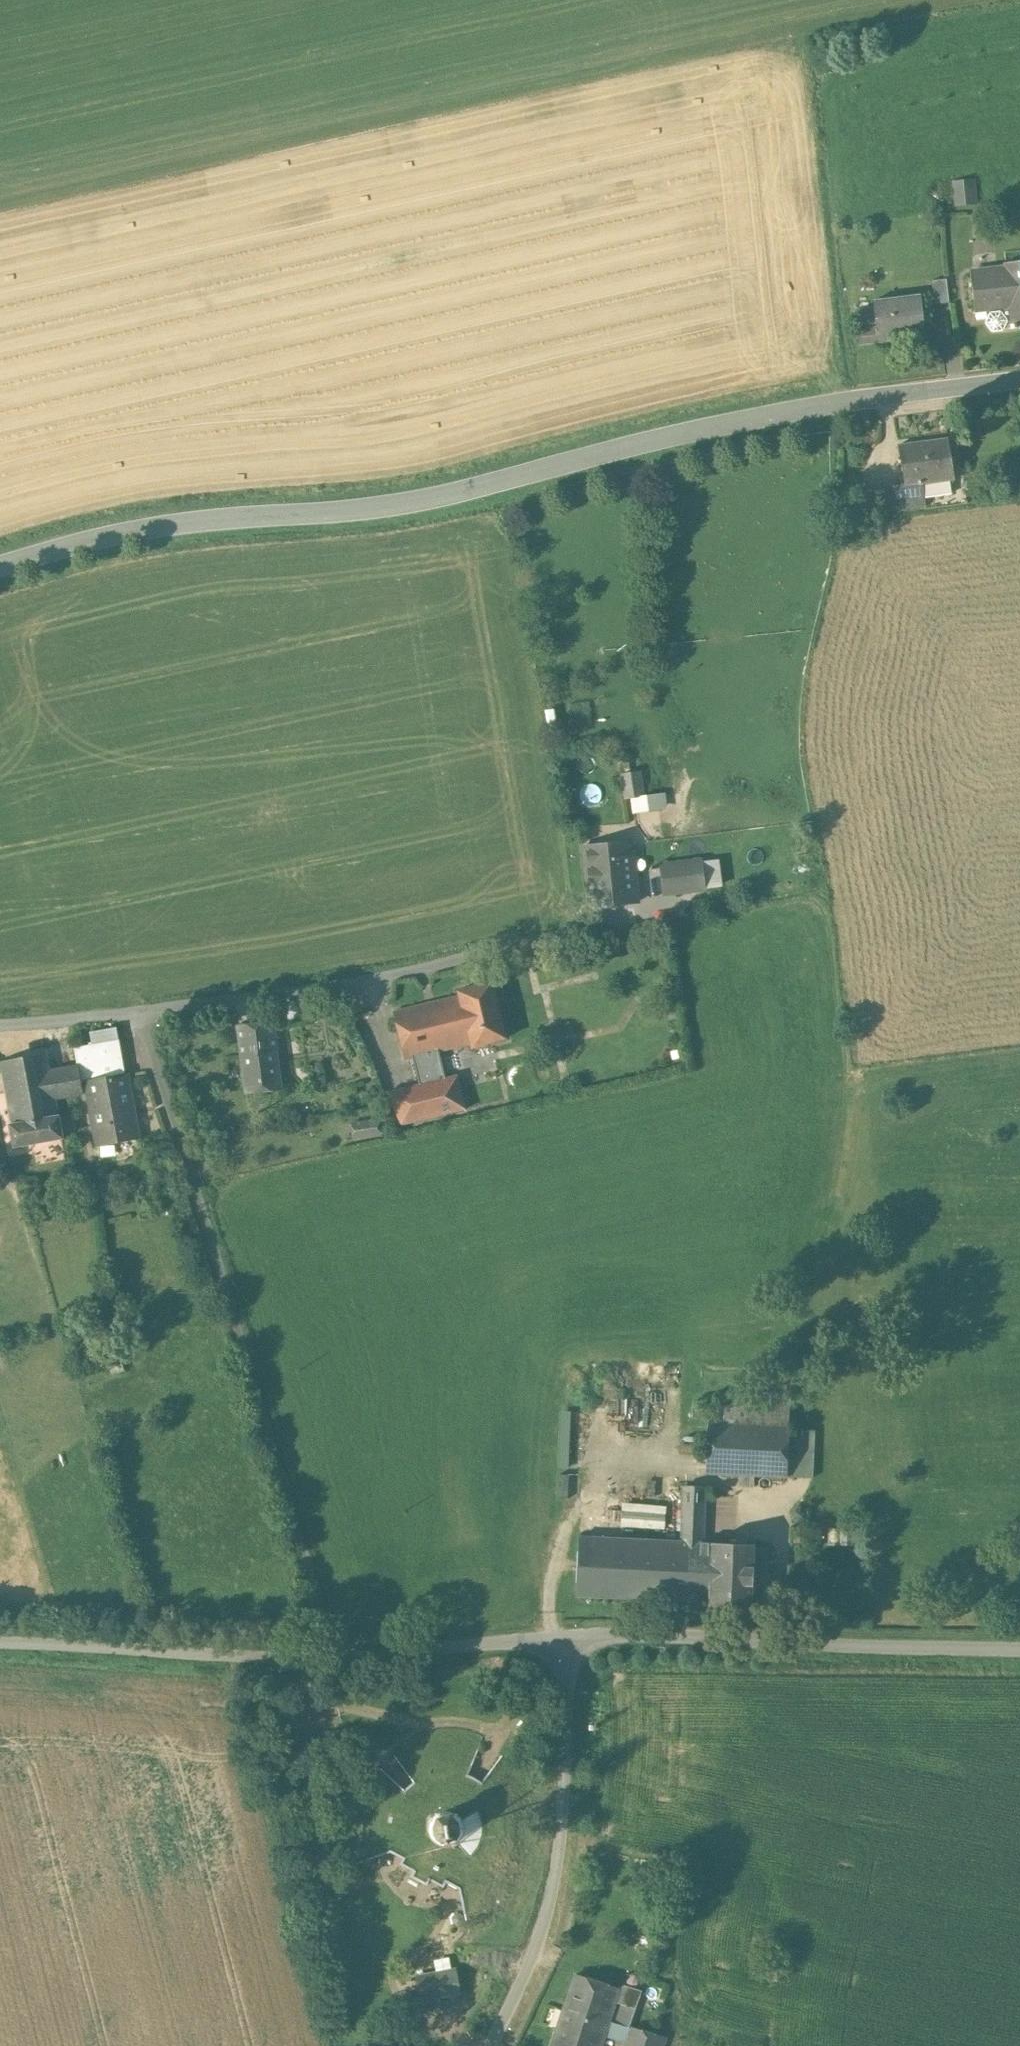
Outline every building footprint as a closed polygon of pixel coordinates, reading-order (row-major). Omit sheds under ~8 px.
[(970,181),(957,182),(959,204),(973,203),(970,181)] [(1006,262),(1006,267),(970,271),(975,310),(990,308),(990,313),(986,322),(992,330),(1017,327),(1016,324),(1019,323),(1019,260),(1006,262)] [(946,278),(931,280),(934,304),(949,302),(946,278)] [(920,295),(873,300),(875,315),(857,317),(857,316),(856,316),(859,344),(860,344),(860,343),(878,341),(878,342),(925,336),(920,295)] [(948,438),(898,444),(904,485),(905,486),(922,484),(955,479),(948,438)] [(922,484),(905,486),(904,485),(880,487),(881,503),(869,504),(869,512),(925,505),(922,484)] [(646,795),(642,771),(621,775),(625,798),(633,797),(635,813),(668,808),(665,792),(646,795)] [(631,841),(585,845),(590,906),(637,902),(631,841)] [(701,862),(661,866),(664,893),(704,888),(701,862)] [(493,981),(458,991),(459,995),(471,1043),(472,1048),(506,1038),(493,981)] [(459,995),(393,1011),(405,1059),(413,1057),(439,1051),(471,1043),(459,995)] [(273,1021),(237,1026),(246,1093),(282,1088),(273,1021)] [(121,1042),(94,1048),(102,1084),(129,1079),(121,1042)] [(0,1052),(0,1059),(7,1103),(56,1094),(83,1090),(77,1057),(49,1062),(46,1045),(0,1052)] [(439,1051),(413,1057),(419,1084),(428,1082),(446,1078),(439,1051)] [(446,1078),(428,1082),(436,1116),(466,1109),(458,1075),(446,1078)] [(102,1084),(90,1087),(103,1148),(144,1140),(131,1078),(129,1079),(102,1084)] [(419,1084),(387,1092),(402,1124),(436,1116),(428,1082),(419,1084)] [(56,1094),(7,1103),(13,1137),(62,1129),(56,1094)] [(381,1117),(350,1121),(352,1139),(383,1135),(381,1117)] [(790,1402),(725,1398),(723,1424),(788,1428),(790,1402)] [(723,1424),(712,1423),(710,1477),(792,1482),(793,1429),(788,1428),(723,1424)] [(711,1492),(685,1488),(683,1540),(708,1542),(711,1492)] [(622,1501),(621,1525),(666,1526),(666,1502),(622,1501)] [(619,1538),(579,1535),(577,1595),(617,1597),(619,1538)] [(683,1540),(619,1538),(617,1597),(708,1601),(711,1542),(708,1542),(683,1540)] [(757,1544),(711,1542),(708,1601),(708,1605),(754,1607),(757,1544)] [(472,1766),(453,1762),(452,1771),(457,1772),(462,1773),(468,1775),(468,1774),(472,1766)] [(462,1773),(457,1772),(452,1771),(446,1771),(437,1772),(429,1774),(422,1777),(415,1782),(415,1781),(408,1786),(404,1790),(405,1791),(400,1798),(396,1804),(394,1811),(392,1817),(391,1824),(383,1823),(377,1840),(373,1849),(376,1857),(391,1851),(403,1858),(400,1863),(414,1871),(411,1876),(427,1885),(430,1879),(444,1887),(447,1882),(459,1888),(462,1903),(482,1899),(493,1878),(486,1869),(490,1865),(495,1858),(500,1849),(503,1836),(504,1824),(503,1817),(501,1811),(497,1801),(493,1794),(485,1786),(481,1782),(481,1781),(474,1777),(468,1774),(468,1775),(462,1773)] [(500,1788),(487,1774),(481,1781),(481,1782),(485,1786),(493,1794),(500,1788)] [(368,1837),(363,1849),(368,1860),(376,1857),(373,1849),(377,1840),(368,1837)] [(482,1899),(462,1903),(464,1912),(484,1908),(482,1899)] [(456,1969),(416,1976),(422,2007),(441,2004),(440,1996),(461,1992),(456,1969)] [(575,1974),(552,2045),(600,2045),(615,2001),(620,2003),(635,2008),(640,1996),(636,1988),(624,1985),(619,1988),(575,1974)] [(635,2008),(620,2003),(614,2022),(629,2027),(636,2008),(635,2008)] [(629,2027),(624,2045),(662,2045),(665,2038),(629,2027)]
